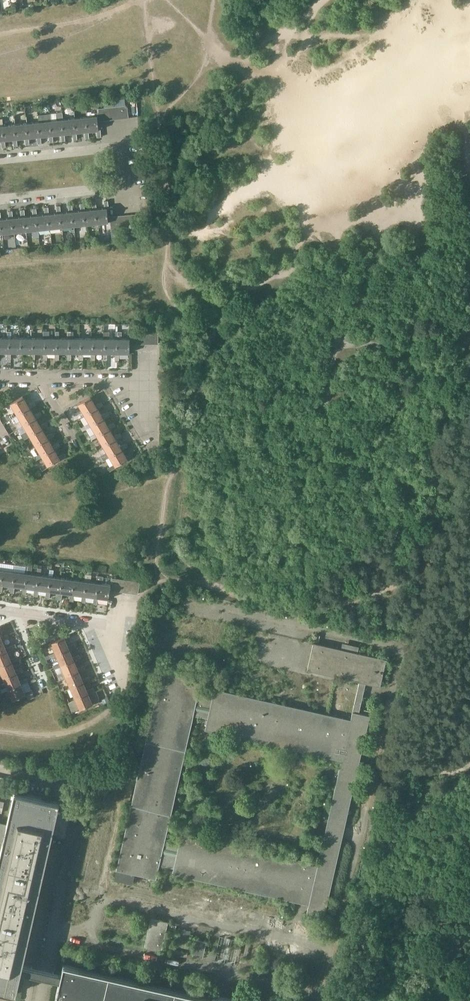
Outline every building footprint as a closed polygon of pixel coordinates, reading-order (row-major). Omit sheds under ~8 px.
[(127,105),(116,106),(117,119),(128,117),(127,105)] [(68,119),(63,119),(61,119),(63,134),(64,134),(73,133),(73,140),(77,139),(77,132),(75,132),(73,118),(75,118),(74,111),(67,112),(68,119)] [(51,135),(53,135),(61,134),(61,141),(65,141),(64,134),(63,134),(61,119),(63,119),(62,112),(50,114),(51,120),(49,121),(51,135)] [(98,121),(99,120),(99,115),(85,117),(87,131),(89,131),(97,130),(97,137),(101,137),(100,129),(99,130),(98,121)] [(75,132),(77,132),(85,131),(86,138),(89,138),(89,131),(87,131),(85,117),(75,118),(73,118),(75,132)] [(39,136),(41,136),(49,135),(50,142),(53,142),(53,135),(51,135),(49,121),(37,122),(39,136)] [(27,138),(29,138),(37,137),(37,143),(42,143),(41,136),(39,136),(37,122),(25,123),(27,138)] [(15,139),(17,139),(25,138),(26,145),(30,144),(29,138),(27,138),(25,123),(13,125),(15,139)] [(3,140),(5,140),(13,139),(14,146),(18,146),(17,139),(15,139),(13,125),(1,126),(3,140)] [(96,223),(110,222),(110,217),(108,217),(107,208),(109,208),(108,201),(104,201),(105,208),(97,209),(95,209),(96,223)] [(84,225),(96,223),(95,209),(97,209),(96,202),(92,202),(93,209),(85,210),(83,210),(84,225)] [(72,226),(84,225),(83,210),(85,210),(84,203),(80,204),(81,211),(73,211),(71,212),(72,226)] [(61,227),(72,226),(71,212),(73,211),(72,204),(68,205),(69,212),(61,213),(59,213),(61,227)] [(50,228),(61,227),(59,213),(61,213),(60,206),(56,206),(57,213),(49,214),(47,214),(49,228),(50,228)] [(51,234),(50,228),(49,228),(47,214),(49,214),(48,207),(44,207),(45,214),(37,215),(35,215),(37,230),(39,229),(46,229),(47,235),(51,234)] [(25,231),(32,230),(33,237),(40,237),(39,229),(37,230),(35,215),(37,215),(36,208),(33,209),(33,216),(25,216),(23,217),(25,231)] [(13,232),(25,231),(23,217),(25,216),(24,209),(21,210),(21,217),(13,218),(11,218),(13,232)] [(13,232),(11,218),(13,218),(12,211),(9,211),(9,218),(1,219),(0,219),(0,226),(1,233),(13,232)] [(55,331),(55,338),(57,338),(57,352),(55,352),(55,360),(59,360),(59,352),(67,352),(69,352),(69,338),(59,338),(59,331),(55,331)] [(103,331),(103,338),(105,338),(105,353),(103,353),(103,360),(107,360),(107,353),(115,353),(117,353),(117,339),(116,338),(109,338),(109,331),(103,331)] [(45,352),(43,352),(43,360),(47,360),(47,352),(55,352),(57,352),(57,338),(55,338),(47,338),(47,332),(43,332),(43,338),(45,338),(45,352)] [(117,353),(115,353),(115,360),(119,360),(119,353),(130,353),(130,344),(130,339),(122,339),(122,332),(116,332),(116,338),(117,339),(117,353)] [(0,338),(0,352),(7,352),(9,352),(9,338),(0,338)] [(21,338),(9,338),(9,352),(7,352),(7,359),(11,359),(11,352),(19,352),(21,352),(21,338)] [(21,352),(19,352),(19,359),(23,359),(23,352),(31,352),(33,352),(33,338),(21,338),(21,352)] [(33,352),(31,352),(31,360),(35,360),(35,352),(43,352),(45,352),(45,338),(43,338),(33,338),(33,352)] [(69,352),(67,352),(67,360),(71,360),(71,352),(79,352),(81,352),(81,338),(69,338),(69,352)] [(93,338),(81,338),(81,352),(79,352),(79,360),(83,360),(83,352),(91,352),(93,352),(93,338)] [(93,352),(91,352),(91,360),(95,360),(95,352),(103,353),(105,353),(105,338),(103,338),(93,338),(93,352)] [(28,405),(23,396),(11,403),(17,414),(29,406),(30,408),(36,405),(34,401),(28,405)] [(95,405),(90,396),(78,404),(84,414),(97,407),(98,409),(104,405),(101,401),(95,405)] [(34,415),(30,408),(29,406),(17,414),(21,420),(14,424),(18,430),(24,426),(23,424),(35,417),(36,419),(42,415),(40,411),(34,415)] [(102,415),(98,409),(97,407),(84,414),(90,425),(103,417),(104,419),(110,415),(108,412),(102,415)] [(40,426),(36,419),(35,417),(23,424),(24,426),(27,431),(21,435),(24,440),(30,436),(29,434),(41,427),(43,429),(49,425),(46,422),(40,426)] [(109,428),(110,429),(116,426),(114,422),(108,426),(104,419),(103,417),(90,425),(96,435),(109,428)] [(46,436),(43,429),(41,427),(29,434),(30,436),(35,445),(48,438),(49,439),(54,436),(52,432),(46,436)] [(114,436),(110,429),(109,428),(96,435),(102,445),(115,438),(116,439),(122,436),(120,433),(114,436)] [(54,448),(55,449),(61,446),(59,442),(53,446),(49,439),(48,438),(35,445),(42,455),(54,448)] [(121,448),(122,450),(128,446),(126,443),(120,446),(116,439),(115,438),(102,445),(106,452),(100,456),(103,461),(109,457),(108,456),(121,448)] [(59,456),(55,449),(54,448),(42,455),(48,466),(60,459),(61,460),(67,456),(65,453),(59,456)] [(126,456),(122,450),(121,448),(108,456),(109,457),(113,464),(108,468),(110,471),(116,468),(115,466),(127,459),(128,461),(134,457),(132,453),(126,456)] [(11,585),(13,586),(15,571),(4,570),(5,563),(1,562),(1,570),(3,570),(1,584),(0,584),(0,591),(2,591),(3,584),(11,585)] [(27,588),(35,589),(37,589),(39,575),(31,574),(32,567),(26,566),(25,573),(27,573),(25,587),(23,587),(22,594),(26,594),(27,588)] [(50,591),(58,592),(61,592),(62,578),(52,577),(53,570),(49,569),(48,576),(51,576),(49,591),(46,590),(45,597),(50,598),(50,591)] [(15,586),(23,587),(25,587),(27,573),(25,573),(15,571),(13,586),(11,585),(10,592),(14,593),(15,586)] [(84,595),(82,595),(81,602),(85,603),(86,596),(94,597),(96,597),(98,583),(96,582),(90,582),(91,575),(91,572),(88,572),(87,574),(85,574),(84,581),(86,581),(84,595)] [(37,589),(35,589),(34,596),(38,596),(39,589),(46,590),(49,591),(51,576),(48,576),(39,575),(37,589)] [(98,597),(109,599),(110,590),(110,584),(102,583),(103,576),(97,576),(96,582),(98,583),(96,597),(94,597),(93,604),(97,604),(98,597)] [(62,592),(70,593),(72,594),(74,580),(62,578),(61,592),(58,592),(57,599),(61,599),(62,592)] [(74,594),(82,595),(84,595),(86,581),(84,581),(74,580),(72,594),(70,593),(69,601),(73,601),(74,594)] [(318,643),(320,635),(315,634),(307,669),(359,681),(352,711),(350,719),(214,688),(212,696),(198,693),(202,677),(162,668),(162,669),(117,868),(116,869),(152,877),(156,878),(159,864),(167,866),(167,867),(171,868),(172,867),(174,867),(172,873),(309,904),(307,912),(324,916),(369,715),(358,713),(365,683),(380,686),(386,659),(318,643)] [(68,646),(64,636),(50,642),(55,653),(69,648),(69,650),(76,647),(74,643),(68,646)] [(3,641),(2,638),(0,639),(0,652),(6,649),(7,652),(14,649),(12,645),(6,648),(3,641)] [(73,657),(69,650),(69,648),(55,653),(60,664),(73,659),(74,661),(81,658),(79,654),(73,657)] [(7,652),(6,649),(0,652),(0,665),(11,661),(12,663),(19,660),(17,656),(10,659),(7,652)] [(77,668),(74,661),(73,659),(60,664),(63,671),(57,674),(59,680),(66,677),(65,675),(78,670),(79,671),(85,669),(84,665),(77,668)] [(17,674),(23,671),(22,667),(15,670),(12,663),(11,661),(0,665),(0,672),(3,677),(16,672),(17,674)] [(82,679),(79,671),(78,670),(65,675),(66,677),(70,686),(83,681),(84,682),(90,680),(89,676),(82,679)] [(20,681),(17,674),(16,672),(3,677),(7,688),(21,683),(21,685),(28,682),(27,678),(20,681)] [(87,690),(84,682),(83,681),(70,686),(74,697),(88,692),(89,693),(95,691),(93,687),(87,690)] [(25,692),(21,685),(21,683),(7,688),(12,700),(25,694),(26,696),(33,693),(31,689),(25,692)] [(92,701),(89,693),(88,692),(74,697),(79,709),(92,703),(93,705),(100,702),(98,698),(92,701)] [(234,999),(212,994),(212,997),(63,963),(61,973),(45,969),(22,964),(59,800),(14,790),(7,824),(6,824),(6,828),(4,828),(2,838),(3,838),(3,840),(2,843),(0,853),(0,989),(15,993),(20,970),(44,976),(59,979),(56,996),(77,1000),(233,1000),(234,999)] [(151,917),(144,946),(161,950),(168,921),(167,921),(166,927),(161,926),(163,920),(151,917)] [(176,940),(188,943),(191,931),(179,928),(176,940)] [(206,941),(196,939),(193,955),(203,957),(206,941)]
